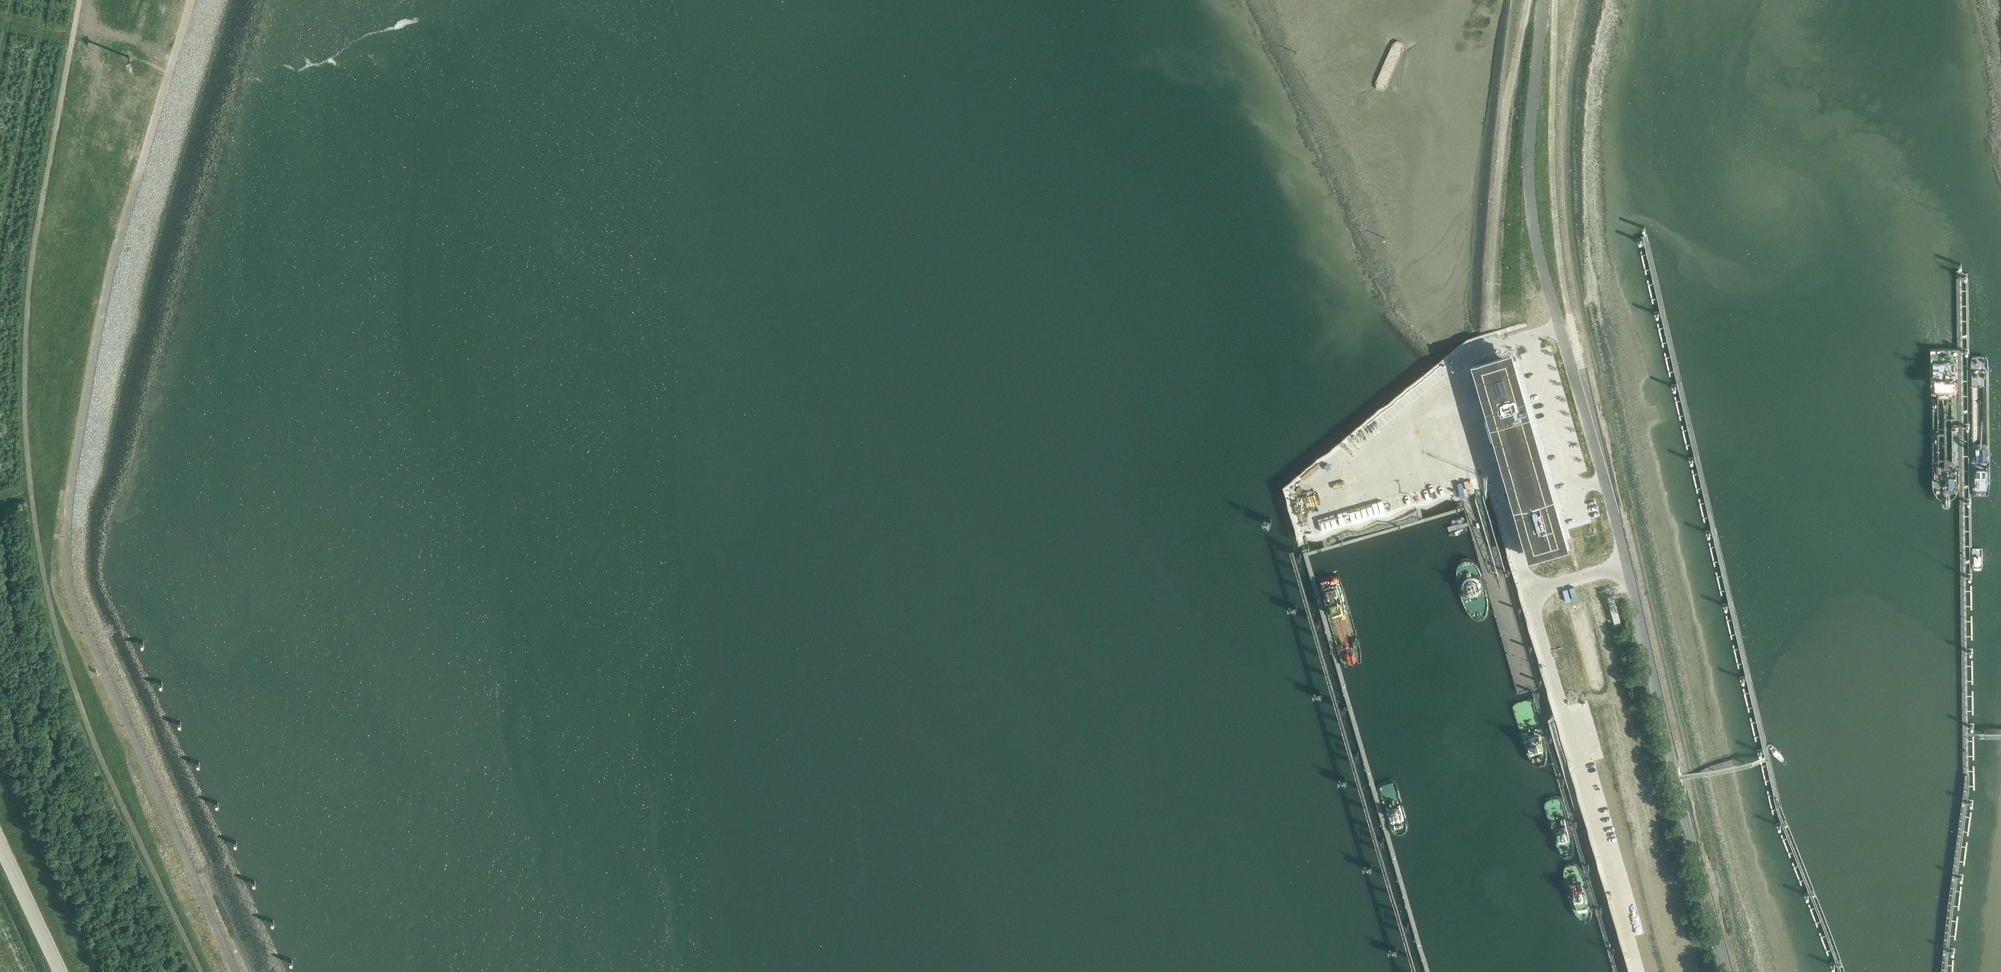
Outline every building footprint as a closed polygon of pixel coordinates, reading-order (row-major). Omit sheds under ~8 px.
[(1511,350),(1472,362),(1475,372),(1484,403),(1527,550),(1529,557),(1568,546),(1566,539),(1542,456),(1532,421),(1521,386),(1514,361),(1511,350)] [(1613,596),(1607,597),(1615,623),(1620,621),(1613,596)]
